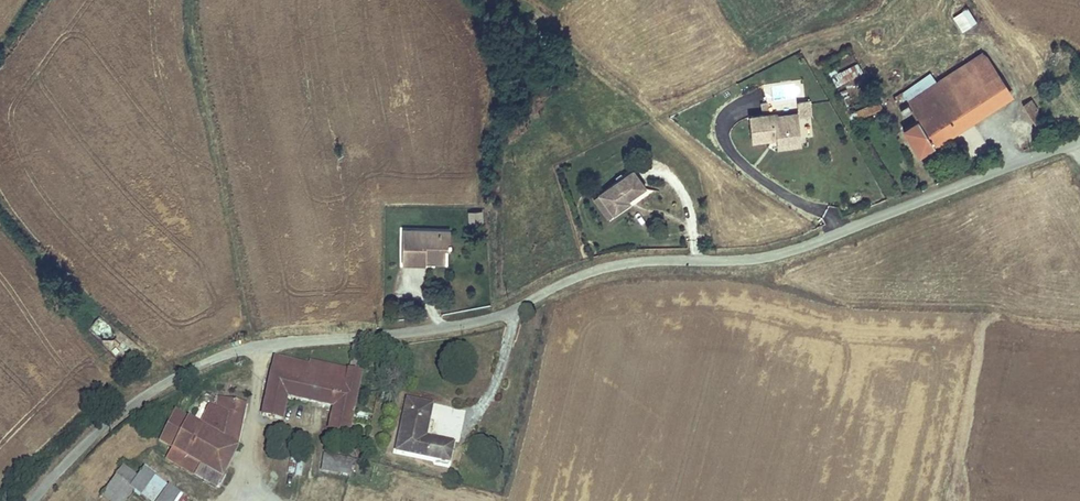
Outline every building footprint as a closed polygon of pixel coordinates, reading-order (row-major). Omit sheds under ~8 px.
[(962,0),(946,0),(943,1),(946,6),(959,26),(973,17),(962,0)] [(996,103),(1009,95),(981,51),(968,60),(996,103)] [(860,68),(855,59),(828,74),(833,84),(860,68)] [(996,103),(968,60),(948,73),(976,116),(996,103)] [(908,99),(936,81),(931,72),(903,90),(908,99)] [(976,116),(948,73),(936,81),(908,99),(903,90),(893,97),(905,115),(912,111),(918,120),(903,130),(919,153),(976,116)] [(1043,120),(1030,98),(1020,104),(1033,126),(1043,120)] [(858,120),(882,109),(878,100),(854,111),(858,120)] [(802,141),(801,117),(780,118),(780,116),(755,118),(757,142),(779,141),(779,142),(802,141)] [(802,141),(779,142),(780,150),(802,148),(802,141)] [(646,188),(632,171),(596,199),(611,218),(632,202),(630,200),(628,198),(631,196),(632,198),(646,188)] [(482,211),(467,211),(468,224),(482,224),(482,211)] [(435,223),(397,224),(397,259),(422,258),(422,253),(443,252),(442,238),(435,238),(435,223)] [(447,238),(445,223),(435,223),(435,238),(442,238),(447,238)] [(354,368),(360,370),(363,354),(357,353),(354,368)] [(278,359),(263,417),(281,421),(288,397),(334,408),(328,431),(346,436),(362,375),(311,362),(309,366),(278,359)] [(210,405),(200,426),(238,447),(247,406),(221,397),(216,407),(210,405)] [(408,401),(393,453),(446,466),(450,449),(420,442),(426,421),(430,407),(408,401)] [(200,426),(174,412),(159,440),(172,447),(221,475),(238,447),(200,426)] [(420,442),(450,449),(452,444),(430,438),(434,423),(426,421),(420,442)] [(221,475),(172,447),(165,460),(215,487),(221,475)] [(347,463),(322,456),(318,473),(343,479),(347,463)] [(135,500),(124,492),(135,477),(121,468),(98,500),(100,500),(136,500),(135,500)] [(135,477),(124,492),(135,500),(151,479),(139,470),(135,477)] [(135,500),(136,500),(154,500),(164,488),(151,479),(135,500)] [(154,500),(173,500),(176,497),(164,488),(154,500)]
